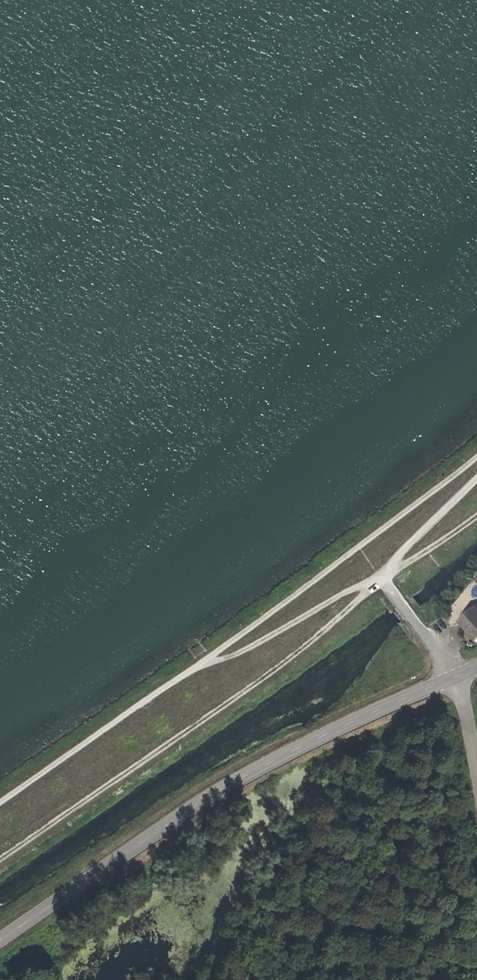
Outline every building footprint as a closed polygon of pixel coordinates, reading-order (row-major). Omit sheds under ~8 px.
[(460,621),(476,641),(476,607),(460,621)]
